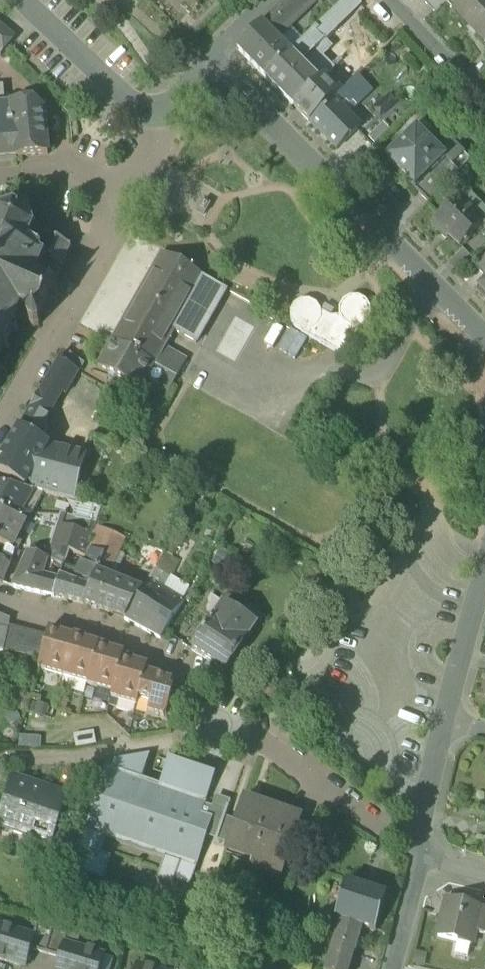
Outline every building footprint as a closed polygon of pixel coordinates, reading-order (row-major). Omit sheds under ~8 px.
[(266,80),(291,55),(276,40),(316,1),(315,0),(290,0),(263,27),(237,51),(266,80)] [(352,0),(348,0),(336,12),(314,33),(324,43),(360,8),(352,0)] [(336,12),(348,0),(324,0),(336,12)] [(433,16),(450,0),(419,0),(433,16)] [(484,46),(484,0),(467,0),(454,13),(484,46)] [(358,19),(375,36),(389,21),(372,5),(358,19)] [(8,48),(15,39),(0,27),(0,41),(8,48)] [(314,33),(291,55),(320,84),(326,78),(327,79),(328,77),(315,64),(330,49),(324,43),(314,33)] [(294,109),(320,84),(291,55),(266,80),(294,109)] [(342,94),(327,79),(326,78),(320,84),(294,109),(310,125),(342,94)] [(353,105),(357,109),(373,93),(358,78),(342,94),(353,105)] [(15,127),(13,107),(12,107),(3,107),(3,101),(2,101),(1,88),(0,88),(0,128),(15,127)] [(353,105),(342,94),(310,125),(337,152),(361,129),(341,109),(346,104),(349,108),(353,105)] [(11,105),(12,107),(13,107),(15,127),(17,157),(16,157),(16,159),(48,155),(44,111),(34,103),(11,105)] [(428,205),(484,149),(484,129),(472,115),(447,140),(439,139),(429,128),(422,128),(387,163),(428,205)] [(15,127),(0,128),(0,158),(16,157),(17,157),(15,127)] [(450,239),(460,249),(484,225),(458,199),(432,225),(448,241),(450,239)] [(4,351),(8,353),(10,350),(5,348),(13,332),(17,334),(18,330),(14,328),(18,319),(29,324),(30,327),(34,329),(39,328),(41,323),(39,318),(52,290),(57,288),(55,284),(54,285),(61,269),(63,269),(64,267),(63,266),(69,251),(71,251),(72,249),(71,248),(71,247),(69,246),(68,247),(48,238),(49,237),(46,235),(45,237),(38,233),(33,232),(29,221),(33,218),(30,215),(27,218),(16,214),(16,209),(12,209),(12,214),(1,218),(0,217),(0,360),(4,351)] [(226,291),(204,279),(161,255),(112,343),(155,367),(165,349),(174,333),(196,345),(226,291)] [(484,279),(484,278),(484,258),(474,269),(484,279)] [(484,301),(484,284),(476,292),(484,301)] [(339,320),(330,321),(317,344),(327,349),(343,359),(359,331),(366,326),(370,319),(370,311),(366,304),(359,300),(350,300),(343,304),(339,311),(339,320)] [(301,335),(317,344),(330,321),(320,315),(320,314),(316,307),(309,304),(301,304),(294,308),(290,315),(291,324),(295,330),(301,334),(301,335)] [(147,382),(168,394),(176,380),(155,367),(112,343),(97,369),(109,376),(117,380),(140,393),(147,382)] [(155,367),(176,380),(187,361),(165,349),(155,367)] [(79,373),(83,365),(67,354),(66,356),(63,354),(58,361),(79,373)] [(38,397),(56,407),(63,395),(65,396),(79,373),(58,361),(50,376),(38,397)] [(92,372),(107,380),(109,376),(97,369),(95,368),(92,372)] [(114,384),(117,380),(109,376),(107,380),(114,384)] [(38,397),(31,409),(48,419),(56,407),(38,397)] [(43,428),(48,419),(31,409),(19,429),(42,443),(49,431),(43,428)] [(42,443),(19,429),(0,462),(0,475),(26,490),(29,484),(50,447),(42,443)] [(29,484),(35,492),(43,494),(62,499),(74,502),(86,457),(50,447),(29,484)] [(18,521),(21,515),(29,500),(32,494),(0,486),(0,514),(18,521)] [(34,492),(32,494),(29,500),(39,502),(43,494),(35,492),(34,492)] [(32,515),(39,502),(29,500),(21,515),(32,515)] [(16,552),(22,539),(18,537),(25,523),(18,521),(0,514),(0,545),(16,552)] [(62,529),(91,538),(95,525),(76,520),(62,516),(57,530),(61,531),(62,529)] [(52,546),(48,562),(48,563),(63,569),(69,554),(70,554),(85,559),(91,538),(62,529),(61,531),(56,547),(52,546)] [(104,557),(100,567),(110,572),(124,541),(98,529),(90,552),(104,557)] [(83,606),(97,574),(100,567),(104,557),(90,552),(87,559),(84,567),(81,565),(75,578),(63,572),(58,584),(53,599),(83,606)] [(13,590),(53,599),(58,584),(42,579),(48,563),(48,562),(27,555),(13,590)] [(157,571),(171,579),(180,564),(165,556),(157,570),(157,571)] [(5,562),(0,573),(0,586),(2,587),(11,565),(5,562)] [(151,583),(151,581),(157,571),(157,570),(146,565),(135,589),(143,592),(150,582),(151,583)] [(110,574),(110,572),(100,567),(97,574),(114,581),(116,577),(110,574)] [(83,606),(112,616),(129,587),(114,581),(97,574),(83,606)] [(150,582),(143,592),(126,621),(125,621),(160,640),(185,603),(152,584),(153,582),(151,581),(151,583),(150,582)] [(135,589),(129,587),(112,616),(126,621),(143,592),(135,589)] [(202,616),(210,621),(221,603),(214,598),(202,616)] [(192,652),(226,674),(257,627),(223,604),(192,652)] [(0,617),(0,653),(3,654),(8,628),(9,629),(11,622),(0,617)] [(36,658),(41,660),(47,638),(9,629),(8,628),(3,654),(21,658),(36,660),(36,658)] [(38,671),(64,678),(74,639),(60,636),(61,634),(50,631),(47,638),(41,660),(38,671)] [(64,678),(89,685),(99,646),(86,643),(86,641),(75,637),(74,639),(64,678)] [(88,687),(113,694),(123,659),(124,655),(110,652),(111,650),(99,646),(89,685),(88,687)] [(138,701),(139,700),(146,674),(147,667),(134,664),(134,662),(123,659),(113,694),(112,699),(137,706),(138,701)] [(160,678),(146,674),(139,700),(151,703),(148,714),(167,719),(174,692),(171,692),(173,684),(160,680),(160,678)] [(259,694),(272,702),(277,694),(264,686),(259,694)] [(175,883),(190,888),(206,838),(218,843),(229,808),(215,803),(213,809),(204,807),(215,775),(170,760),(160,790),(141,784),(150,755),(115,763),(112,774),(107,772),(80,851),(84,852),(97,857),(104,835),(108,837),(117,839),(115,844),(132,849),(133,845),(154,852),(153,857),(164,860),(166,861),(168,857),(181,861),(173,882),(175,883)] [(49,845),(50,845),(56,827),(67,794),(66,794),(66,795),(49,790),(47,794),(13,783),(0,821),(31,832),(28,838),(49,845)] [(216,798),(215,803),(229,808),(231,803),(216,798)] [(265,873),(282,878),(294,841),(291,840),(299,819),(259,806),(257,811),(242,807),(237,823),(229,847),(227,852),(247,859),(246,861),(254,863),(267,867),(265,873)] [(237,823),(226,819),(218,843),(229,847),(237,823)] [(45,858),(63,864),(73,833),(56,827),(50,845),(49,845),(45,858)] [(101,857),(108,837),(104,835),(97,857),(84,852),(76,875),(103,884),(111,860),(101,857)] [(166,861),(164,860),(157,883),(173,889),(175,883),(173,882),(181,861),(168,857),(166,861)] [(252,868),(265,873),(267,867),(254,863),(252,868)] [(327,955),(348,961),(357,931),(378,937),(388,901),(348,887),(327,955)] [(470,949),(471,949),(476,931),(481,911),(448,903),(446,910),(447,910),(445,920),(444,920),(438,941),(458,946),(459,940),(471,943),(470,949)] [(484,933),(484,912),(481,911),(476,931),(484,933)] [(30,951),(45,955),(53,930),(37,925),(33,937),(34,937),(30,951)] [(25,968),(30,951),(34,937),(33,937),(0,928),(0,961),(25,968)] [(69,934),(53,930),(45,955),(61,960),(65,945),(66,945),(69,934)] [(104,956),(66,945),(65,945),(61,960),(58,968),(100,968),(104,956)] [(348,961),(327,955),(323,968),(346,968),(348,961)]
